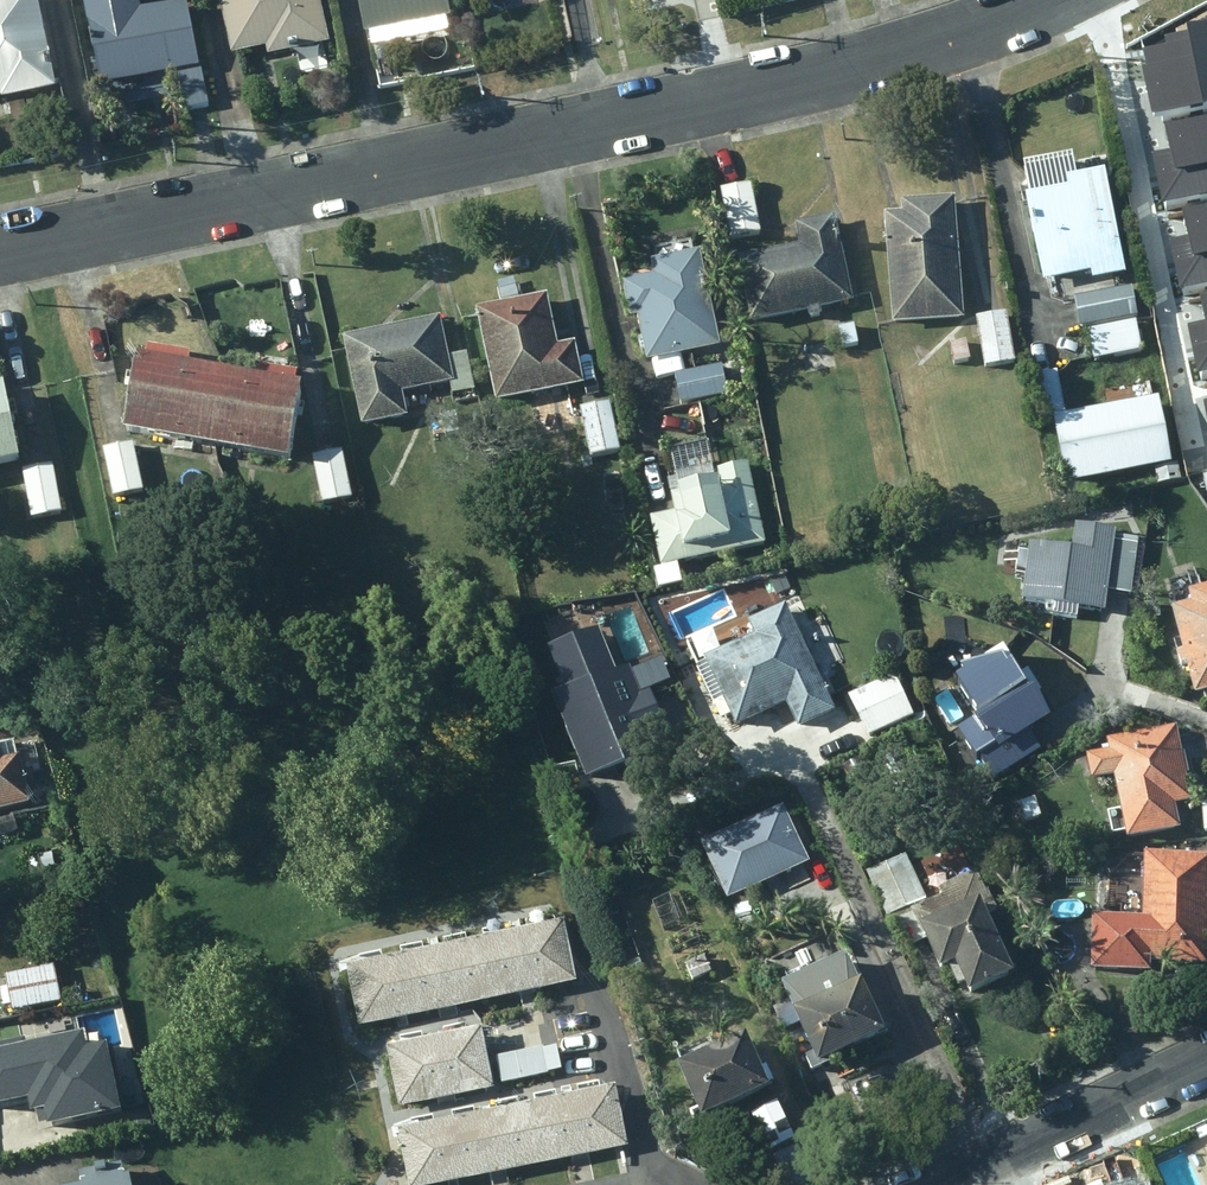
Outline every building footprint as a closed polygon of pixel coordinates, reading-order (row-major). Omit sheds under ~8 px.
[(29,0),(0,0),(0,99),(49,88),(29,0)] [(192,66),(180,5),(129,15),(125,0),(76,0),(93,85),(192,66)] [(320,44),(310,0),(210,0),(222,55),(262,47),(264,56),(320,44)] [(439,0),(349,0),(357,38),(444,19),(439,0)] [(1165,33),(1167,44),(1143,48),(1156,113),(1206,103),(1206,25),(1165,33)] [(208,111),(200,74),(176,80),(184,116),(208,111)] [(1166,132),(1169,147),(1151,151),(1161,201),(1206,191),(1206,123),(1166,132)] [(1121,275),(1097,174),(1059,183),(1060,190),(1020,199),(1040,286),(1086,276),(1088,283),(1121,275)] [(754,233),(745,187),(715,193),(725,240),(754,233)] [(957,320),(948,199),(898,203),(899,216),(880,217),(887,325),(957,320)] [(1183,215),(1186,230),(1168,234),(1178,284),(1206,278),(1206,210),(1183,215)] [(845,304),(827,218),(794,225),(799,247),(733,262),(746,325),(845,304)] [(713,348),(694,255),(646,265),(648,278),(617,284),(624,319),(631,317),(641,362),(713,348)] [(1133,315),(1126,290),(1070,304),(1078,331),(1133,315)] [(541,298),(471,312),(490,403),(577,386),(568,348),(552,351),(541,298)] [(1203,305),(1206,320),(1189,324),(1199,373),(1206,372),(1206,304),(1203,305)] [(1009,362),(1000,315),(976,320),(984,367),(1009,362)] [(442,360),(434,319),(338,339),(356,428),(399,419),(394,395),(444,385),(447,400),(470,395),(461,356),(442,360)] [(1136,352),(1129,324),(1085,334),(1091,362),(1136,352)] [(850,328),(835,331),(838,348),(853,345),(850,328)] [(114,436),(215,454),(200,374),(176,369),(178,355),(136,347),(133,363),(128,362),(114,436)] [(240,381),(200,374),(215,454),(271,464),(285,389),(280,388),(283,373),(243,365),(240,381)] [(721,397),(714,369),(672,379),(678,406),(721,397)] [(1162,462),(1150,402),(1063,419),(1053,371),(1027,377),(1036,423),(1050,420),(1062,482),(1162,462)] [(15,469),(0,397),(0,472),(15,469)] [(584,458),(615,452),(605,404),(575,410),(584,458)] [(125,445),(98,451),(108,499),(136,492),(125,445)] [(345,501),(337,452),(309,457),(318,505),(345,501)] [(759,545),(743,465),(713,471),(716,487),(665,498),(669,515),(647,519),(656,566),(759,545)] [(48,467),(18,472),(26,521),(56,515),(48,467)] [(1023,548),(1015,603),(1100,614),(1103,593),(1127,596),(1134,542),(1111,538),(1111,534),(1069,529),(1066,554),(1023,548)] [(652,591),(648,576),(631,580),(635,596),(652,591)] [(1181,595),(1184,607),(1164,613),(1189,697),(1206,692),(1206,587),(1181,595)] [(1153,621),(1154,605),(1136,605),(1136,621),(1153,621)] [(830,714),(778,608),(743,625),(750,636),(698,662),(699,665),(688,671),(714,723),(723,719),(728,731),(779,707),(792,733),(830,714)] [(556,695),(545,699),(579,785),(656,755),(650,737),(658,734),(643,695),(631,700),(619,669),(609,673),(592,632),(540,652),(556,695)] [(955,680),(946,686),(970,722),(952,734),(984,783),(1032,751),(1021,733),(1039,722),(1004,668),(995,674),(990,666),(947,675),(955,680)] [(889,677),(844,698),(863,739),(908,718),(889,677)] [(1110,776),(1122,842),(1172,832),(1168,809),(1186,805),(1171,730),(1102,744),(1105,755),(1079,760),(1083,782),(1110,776)] [(23,807),(9,746),(0,748),(0,812),(23,807)] [(846,782),(863,772),(856,759),(839,770),(846,782)] [(1020,823),(1037,819),(1032,800),(1015,804),(1020,823)] [(1199,802),(1203,840),(1206,840),(1206,801),(1199,802)] [(718,904),(802,865),(776,807),(691,847),(718,904)] [(1201,968),(1205,859),(1139,856),(1136,925),(1086,923),(1084,975),(1142,977),(1143,966),(1201,968)] [(961,1000),(1005,979),(976,919),(992,911),(973,871),(933,891),(937,898),(924,904),(903,859),(864,876),(884,919),(888,917),(904,949),(913,945),(927,975),(945,967),(961,1000)] [(555,921),(339,973),(353,1030),(567,985),(555,921)] [(681,968),(688,983),(707,973),(699,958),(681,968)] [(875,1038),(837,964),(771,998),(809,1072),(875,1038)] [(56,1007),(56,1006),(48,969),(48,968),(0,978),(0,979),(0,981),(7,1015),(7,1016),(56,1007)] [(75,993),(56,997),(58,1011),(77,1007),(75,993)] [(486,1092),(473,1036),(381,1058),(394,1114),(486,1092)] [(0,1054),(0,1110),(25,1105),(28,1119),(42,1116),(45,1133),(118,1119),(105,1049),(83,1053),(81,1038),(0,1054)] [(757,1094),(732,1044),(669,1075),(693,1125),(757,1094)] [(542,1076),(537,1053),(493,1061),(496,1084),(542,1076)] [(612,1097),(398,1142),(406,1184),(464,1184),(624,1152),(612,1097)] [(788,1141),(771,1104),(747,1115),(764,1152),(788,1141)] [(120,1171),(76,1180),(77,1184),(123,1184),(120,1171)]
